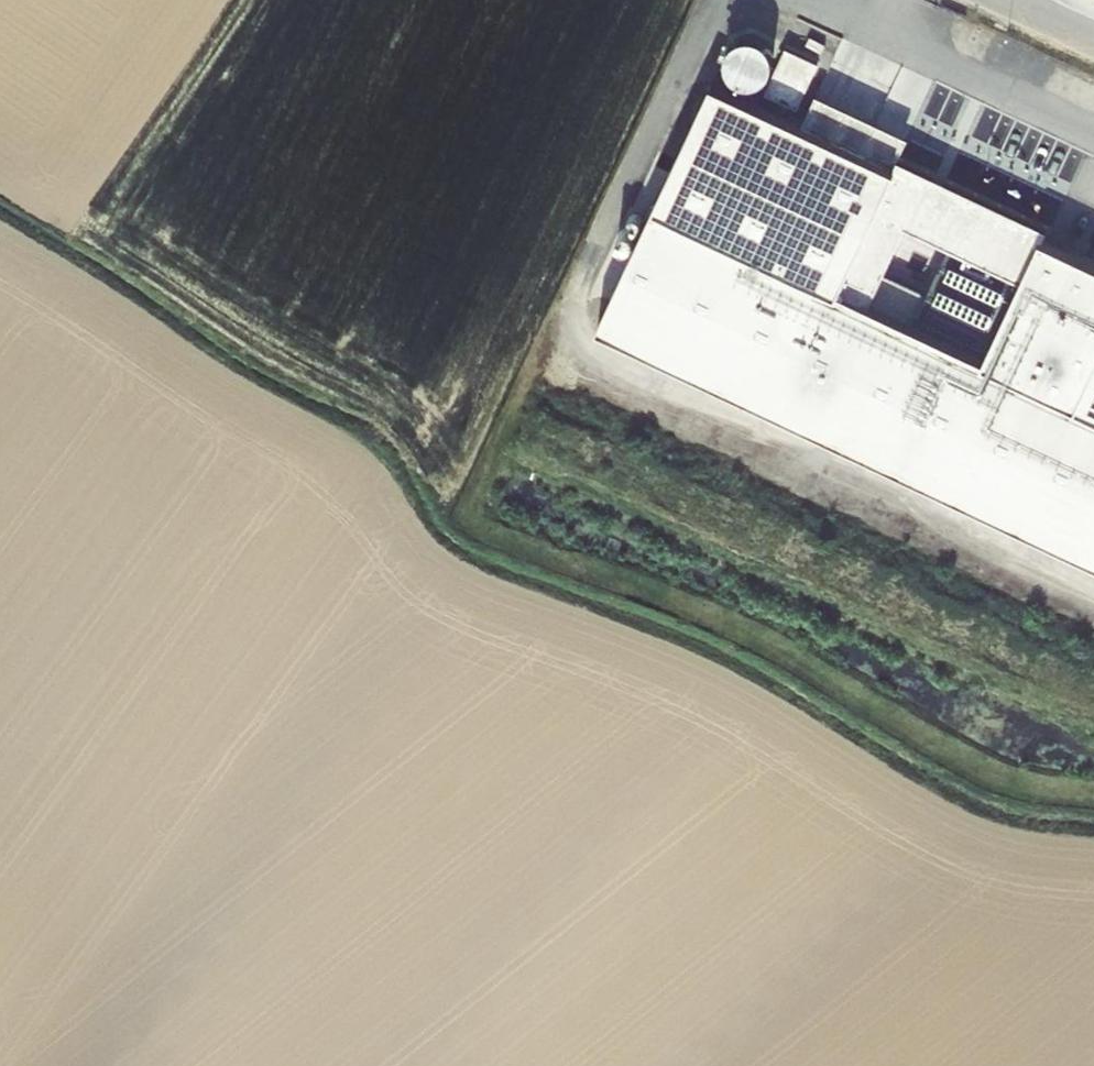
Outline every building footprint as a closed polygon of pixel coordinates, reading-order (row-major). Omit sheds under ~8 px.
[(715,54),(587,327),(1093,558),(1093,232),(905,145),(936,85),(764,7),(748,11),(737,21),(727,33),(733,48),(729,66),(715,54)]
